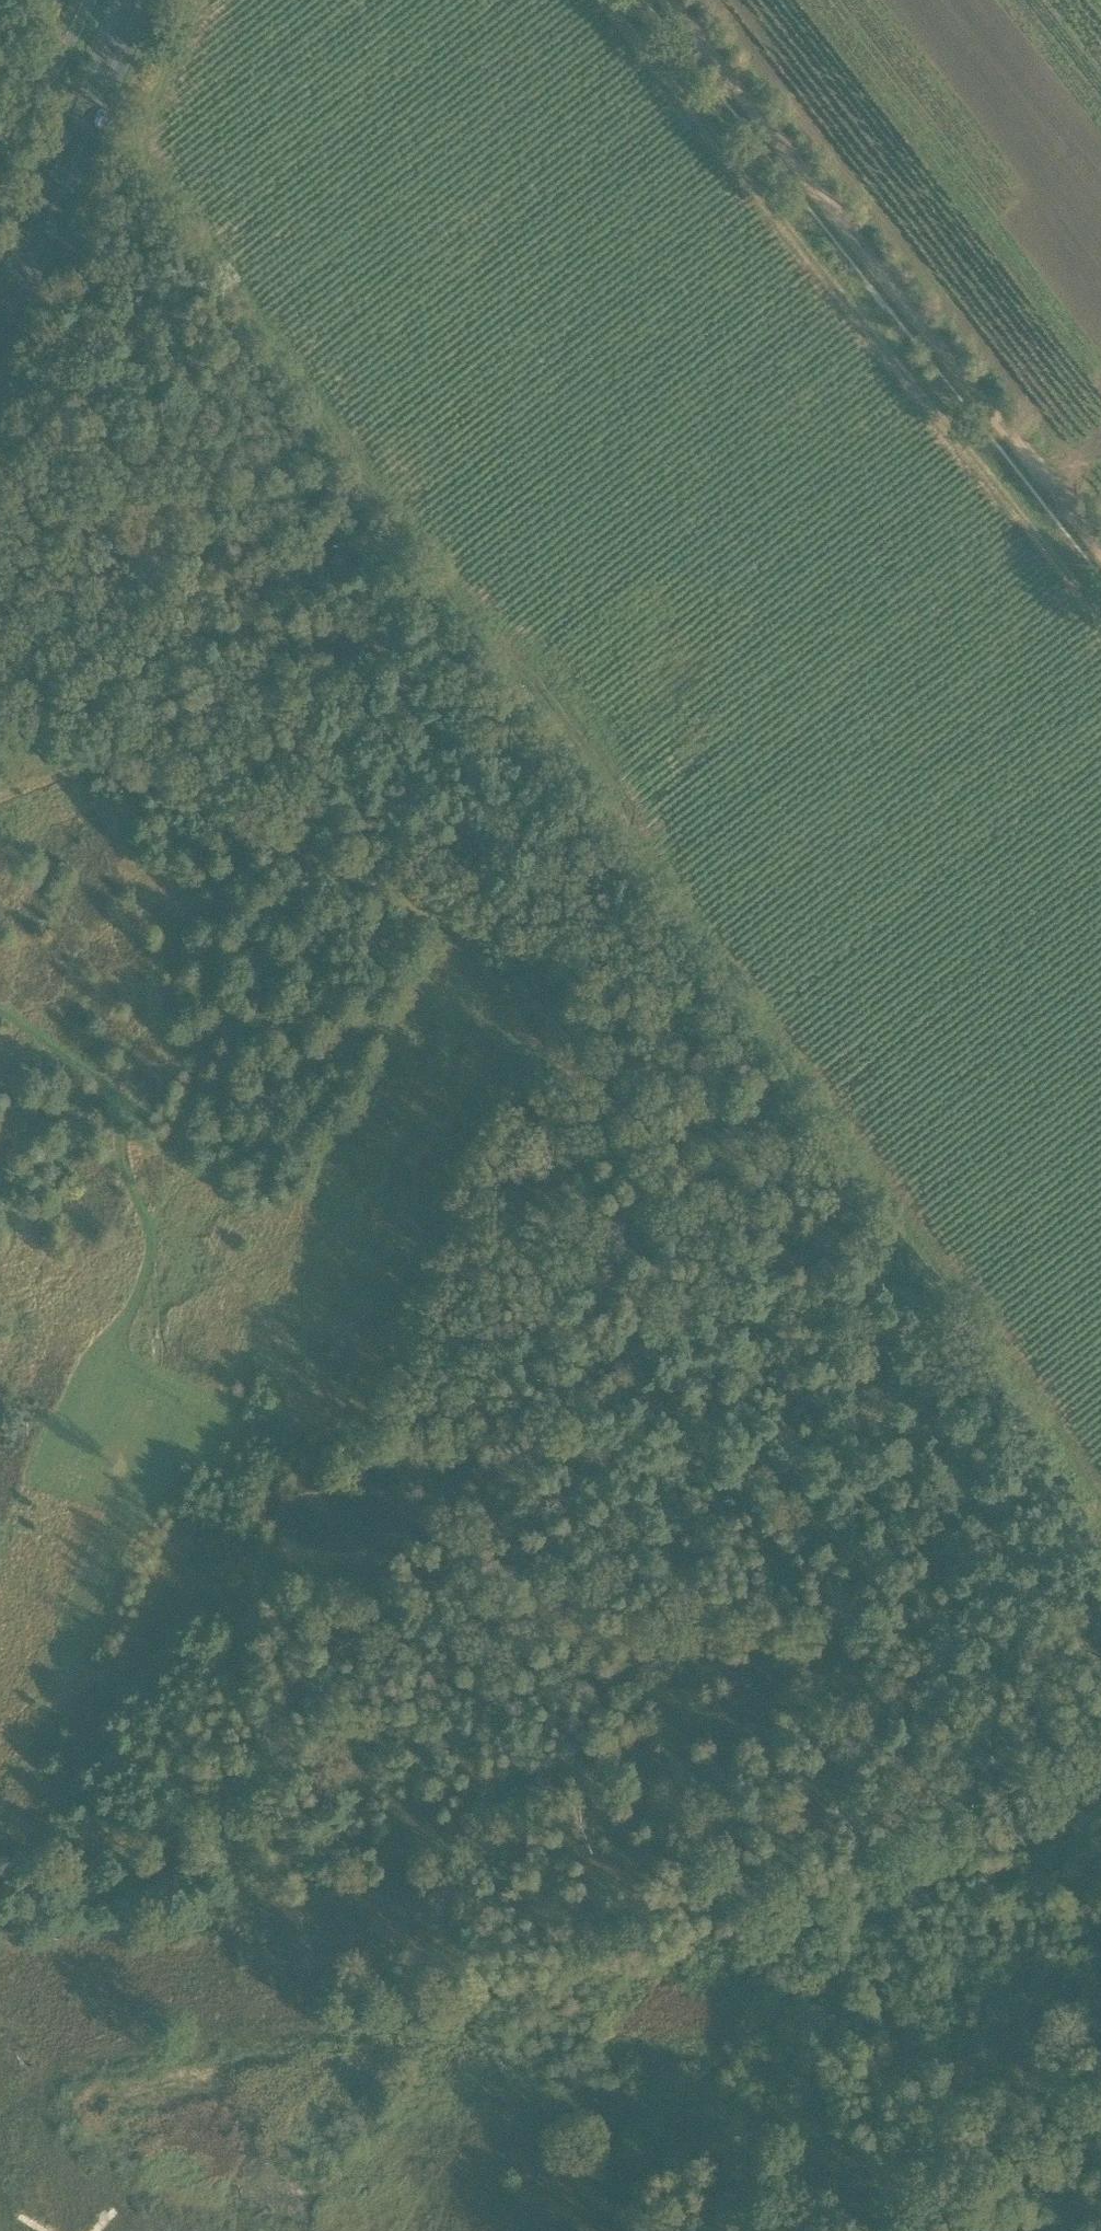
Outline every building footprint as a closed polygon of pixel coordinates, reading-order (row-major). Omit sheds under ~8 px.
[(121,0),(108,0),(101,18),(113,23),(121,0)]
